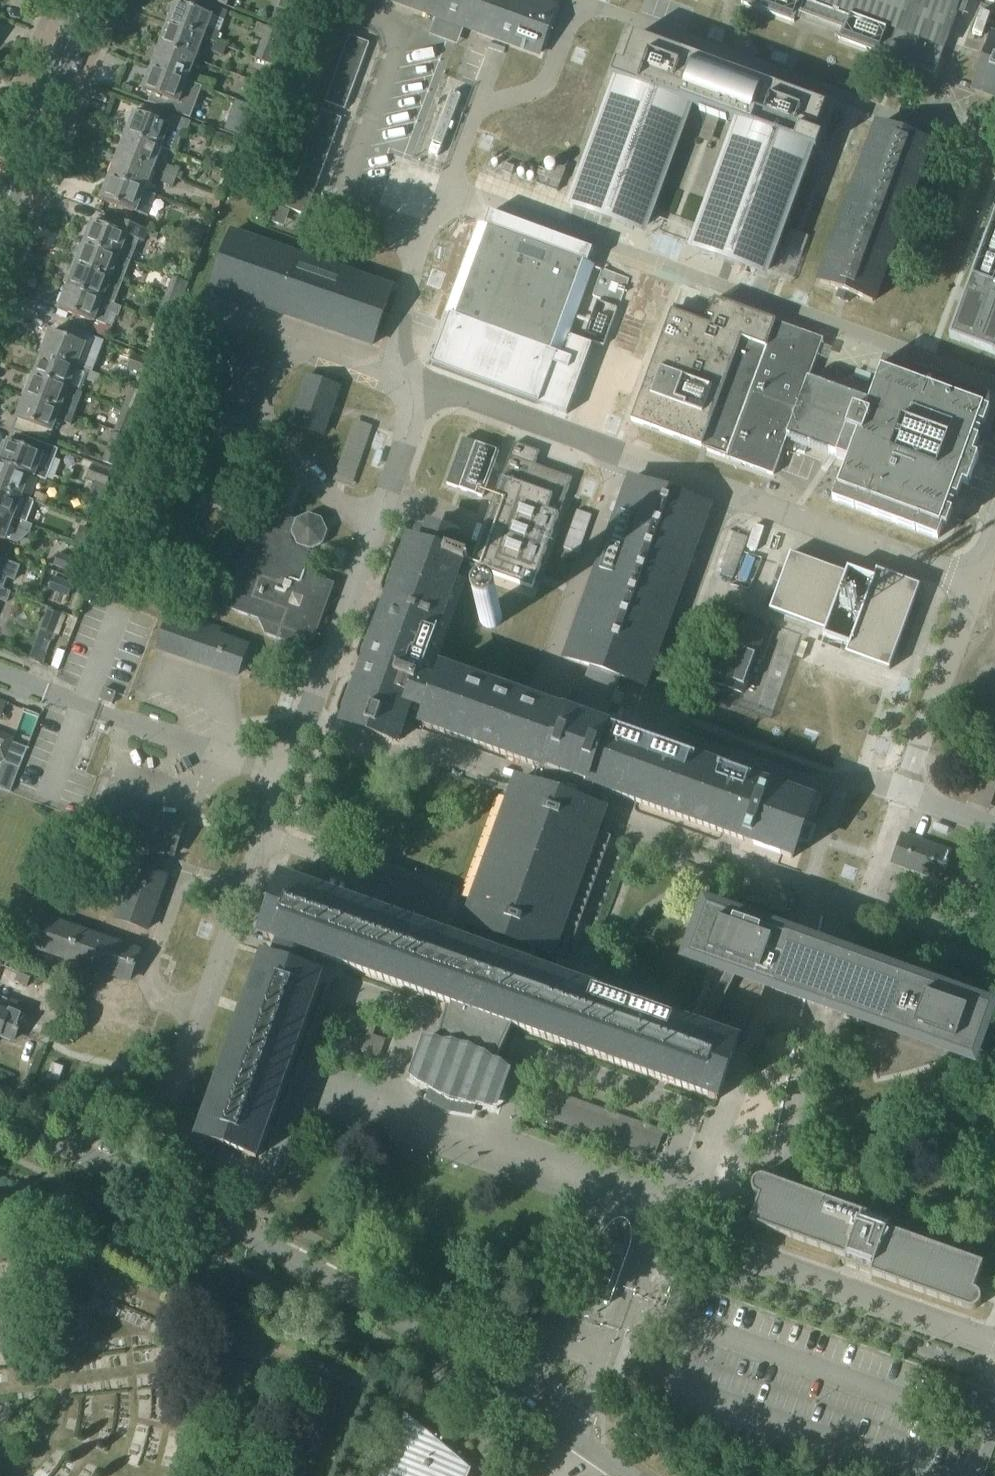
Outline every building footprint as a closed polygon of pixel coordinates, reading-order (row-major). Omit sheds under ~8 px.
[(437,17),(433,26),(461,36),(464,27),(539,55),(556,8),(533,0),(391,0),(437,17)] [(903,63),(934,75),(957,14),(963,16),(969,0),(743,0),(741,4),(794,23),(798,13),(842,30),(839,40),(888,58),(888,57),(903,63)] [(176,7),(171,4),(166,16),(171,18),(168,26),(205,40),(215,44),(227,48),(228,47),(217,43),(220,34),(209,29),(214,18),(177,4),(176,7)] [(196,63),(205,40),(168,26),(160,49),(196,63)] [(271,64),(282,33),(267,28),(256,59),(271,64)] [(994,92),(994,35),(993,35),(973,89),(990,95),(992,91),(994,92)] [(326,103),(345,110),(370,44),(350,37),(326,103)] [(721,118),(740,125),(695,247),(765,273),(810,151),(817,153),(822,139),(815,137),(826,107),(635,37),(624,66),(617,64),(612,78),(618,80),(573,203),(644,228),(689,106),(708,113),(703,127),(716,131),(721,118)] [(215,44),(212,52),(224,57),(227,48),(215,44)] [(188,83),(189,83),(202,88),(210,91),(214,82),(192,74),(196,63),(160,49),(152,69),(188,83)] [(149,104),(190,120),(202,88),(189,83),(188,83),(152,69),(143,91),(153,94),(149,104)] [(126,135),(162,149),(176,154),(183,134),(186,136),(191,124),(153,110),(150,119),(135,113),(134,116),(129,114),(125,124),(130,126),(126,135)] [(287,209),(306,217),(342,119),(322,112),(287,209)] [(838,298),(850,302),(852,295),(873,303),(931,145),(878,126),(820,283),(841,291),(838,298)] [(162,149),(126,135),(118,158),(153,171),(162,149)] [(234,157),(239,142),(219,135),(214,150),(234,157)] [(153,171),(118,158),(110,179),(145,192),(153,171)] [(516,168),(505,164),(502,172),(512,176),(516,168)] [(167,165),(163,175),(176,180),(181,182),(184,175),(179,173),(180,169),(167,165)] [(539,177),(536,185),(558,193),(560,186),(566,170),(558,167),(556,172),(551,174),(539,169),(536,176),(539,177)] [(163,175),(160,184),(173,188),(176,180),(163,175)] [(110,179),(101,200),(148,218),(156,196),(145,192),(110,179)] [(950,339),(994,357),(994,215),(950,339)] [(111,230),(93,223),(84,245),(131,263),(138,241),(142,243),(144,238),(156,242),(159,235),(147,231),(115,219),(111,230)] [(179,242),(199,249),(204,232),(184,225),(179,242)] [(554,363),(561,365),(547,402),(603,422),(613,396),(583,385),(587,375),(627,390),(637,364),(570,339),(563,358),(559,356),(592,266),(481,225),(448,316),(450,317),(432,366),(539,405),(554,363)] [(392,289),(232,233),(212,291),(372,346),(392,289)] [(75,254),(80,256),(76,266),(122,284),(131,263),(84,245),(84,246),(79,244),(75,254)] [(65,282),(69,284),(67,288),(122,309),(122,308),(103,301),(108,289),(119,293),(122,284),(76,266),(73,274),(69,272),(65,282)] [(593,297),(619,307),(629,280),(602,270),(593,297)] [(163,300),(176,305),(177,304),(181,306),(189,285),(171,278),(163,300)] [(59,310),(94,323),(90,332),(108,340),(117,317),(119,317),(122,309),(67,288),(59,310)] [(176,305),(163,300),(155,322),(168,327),(176,305)] [(631,422),(708,450),(707,452),(726,459),(769,341),(776,322),(715,300),(708,318),(714,320),(711,327),(672,312),(631,422)] [(604,346),(617,309),(597,302),(584,339),(604,346)] [(87,346),(50,332),(42,354),(79,368),(87,346)] [(837,459),(847,462),(833,501),(938,540),(959,483),(968,487),(979,459),(969,455),(990,399),(884,360),(869,402),(809,380),(823,340),(802,333),(799,341),(769,341),(726,459),(773,476),(788,437),(838,455),(837,459)] [(206,395),(249,410),(269,353),(226,338),(206,395)] [(33,377),(70,391),(71,390),(81,394),(86,381),(98,386),(101,377),(89,372),(79,368),(42,354),(33,377)] [(127,370),(150,378),(155,364),(132,356),(127,370)] [(104,368),(92,364),(89,372),(101,377),(104,368)] [(25,398),(62,412),(74,416),(82,394),(81,394),(71,390),(70,391),(33,377),(33,378),(28,377),(24,387),(29,388),(25,398)] [(339,388),(307,377),(291,425),(322,436),(339,388)] [(141,411),(146,395),(135,391),(130,406),(141,411)] [(25,398),(17,419),(13,428),(50,443),(58,422),(71,427),(74,416),(62,412),(25,398)] [(127,437),(135,415),(122,410),(114,432),(127,437)] [(373,427),(353,421),(332,482),(352,488),(372,431),(373,427)] [(499,453),(463,440),(447,486),(482,499),(499,453)] [(473,560),(468,573),(474,569),(532,590),(572,480),(533,465),(539,448),(517,441),(473,560)] [(45,481),(55,452),(30,443),(27,449),(8,442),(7,444),(4,443),(0,452),(0,455),(3,456),(0,463),(0,464),(45,481)] [(0,464),(0,489),(24,498),(32,477),(0,464)] [(93,468),(91,467),(86,479),(107,487),(113,471),(94,464),(93,468)] [(265,959),(200,1139),(256,1159),(321,979),(310,976),(317,957),(446,1003),(430,1048),(419,1077),(432,1085),(428,1096),(449,1108),(473,1112),(477,1101),(492,1103),(502,1074),(496,1067),(519,1030),(717,1101),(738,1045),(735,1044),(698,1031),(541,975),(548,956),(552,958),(560,937),(574,942),(611,839),(597,834),(604,813),(587,807),(594,788),(793,859),(813,804),(602,728),(620,678),(645,687),(709,508),(630,480),(566,659),(590,670),(573,718),(443,671),(437,686),(429,712),(423,727),(541,769),(534,788),(517,782),(510,803),(503,799),(466,903),(473,905),(469,916),(466,926),(470,928),(464,947),(391,921),(323,896),(284,882),(264,938),(265,959)] [(0,489),(0,513),(33,526),(34,526),(27,523),(34,504),(35,503),(32,502),(24,498),(0,489)] [(32,502),(35,503),(34,504),(45,508),(49,498),(36,493),(32,502)] [(226,609),(259,621),(265,635),(289,644),(290,641),(292,642),(301,638),(302,637),(315,641),(335,585),(302,573),(310,551),(323,546),(328,533),(322,520),(309,515),(295,521),(262,509),(226,609)] [(7,541),(17,545),(30,535),(33,526),(0,513),(0,538),(7,541)] [(410,541),(344,724),(396,743),(410,706),(429,712),(437,686),(419,679),(461,564),(465,566),(462,574),(467,576),(468,573),(473,560),(451,552),(456,537),(430,528),(423,546),(410,541)] [(729,531),(713,573),(732,580),(748,539),(729,531)] [(78,560),(58,554),(53,567),(74,574),(78,560)] [(791,554),(770,613),(824,632),(846,574),(791,554)] [(3,591),(7,580),(14,583),(20,567),(0,560),(0,589),(3,591)] [(850,646),(846,655),(889,670),(920,586),(877,571),(874,580),(848,568),(846,574),(824,632),(822,637),(850,646)] [(49,591),(70,599),(74,586),(53,578),(49,591)] [(7,605),(11,594),(3,591),(0,589),(0,603),(7,605)] [(479,616),(479,618),(479,620),(479,621),(480,623),(481,625),(482,626),(484,628),(486,629),(488,629),(489,630),(491,630),(493,629),(495,629),(497,628),(498,627),(499,625),(500,624),(501,622),(502,620),(502,618),(502,616),(501,614),(500,613),(499,611),(498,610),(496,609),(495,608),(493,607),(491,607),(489,607),(487,607),(485,608),(484,609),(482,611),(481,612),(480,614),(479,616)] [(49,611),(42,631),(32,656),(44,661),(61,615),(49,611)] [(222,633),(170,615),(158,649),(237,677),(247,648),(220,638),(222,633)] [(734,616),(719,656),(710,682),(742,694),(766,628),(734,616)] [(104,689),(99,702),(112,706),(117,694),(104,689)] [(4,759),(12,739),(1,735),(0,734),(0,758),(4,759)] [(11,794),(20,769),(5,763),(0,776),(0,789),(11,794)] [(106,793),(95,828),(174,856),(186,821),(106,793)] [(902,836),(893,863),(942,881),(952,854),(902,836)] [(135,867),(133,872),(116,920),(148,930),(166,878),(135,867)] [(690,961),(715,970),(715,971),(696,1025),(699,1026),(698,1031),(735,1044),(736,1039),(746,1043),(765,989),(766,988),(790,997),(870,1026),(871,1039),(873,1053),(875,1066),(878,1080),(890,1077),(903,1074),(916,1070),(929,1066),(941,1061),(953,1056),(954,1056),(973,1062),(979,1044),(987,1039),(994,1035),(994,1034),(994,1026),(988,1020),(990,1013),(966,1004),(950,994),(935,984),(918,974),(902,966),(885,957),(884,957),(883,957),(882,957),(881,957),(881,956),(880,956),(879,957),(878,957),(877,957),(876,957),(875,957),(875,958),(874,958),(873,959),(872,959),(872,960),(871,960),(871,961),(870,961),(870,962),(869,962),(869,963),(868,964),(868,965),(868,966),(867,966),(867,967),(867,968),(867,969),(867,970),(867,971),(867,972),(805,950),(782,941),(783,938),(791,917),(741,899),(733,920),(733,921),(708,912),(690,961)] [(273,904),(265,901),(260,916),(267,919),(273,904)] [(36,916),(26,945),(130,981),(140,953),(36,916)] [(15,983),(27,988),(31,978),(18,974),(15,983)] [(14,1041),(27,1008),(0,997),(0,1035),(14,1041)] [(47,1080),(59,1084),(64,1069),(52,1064),(47,1080)] [(666,1133),(553,1094),(543,1121),(656,1161),(666,1133)] [(759,1198),(756,1206),(750,1224),(845,1258),(842,1265),(968,1310),(970,1311),(972,1311),(974,1310),(975,1310),(977,1309),(978,1308),(979,1307),(980,1305),(981,1303),(981,1302),(981,1300),(981,1298),(981,1297),(980,1295),(979,1294),(978,1292),(976,1291),(975,1291),(984,1265),(889,1230),(891,1224),(775,1182),(777,1176),(761,1178),(759,1178),(758,1179),(756,1180),(755,1181),(754,1183),(753,1184),(752,1186),(752,1187),(752,1189),(752,1191),(753,1192),(754,1194),(755,1195),(756,1196),(757,1197),(759,1198)] [(601,1238),(583,1292),(608,1302),(611,1303),(626,1260),(631,1248),(633,1236),(633,1228),(629,1219),(623,1216),(615,1219),(607,1229),(601,1238)] [(470,1468),(408,1416),(383,1475),(467,1475),(470,1468)]
